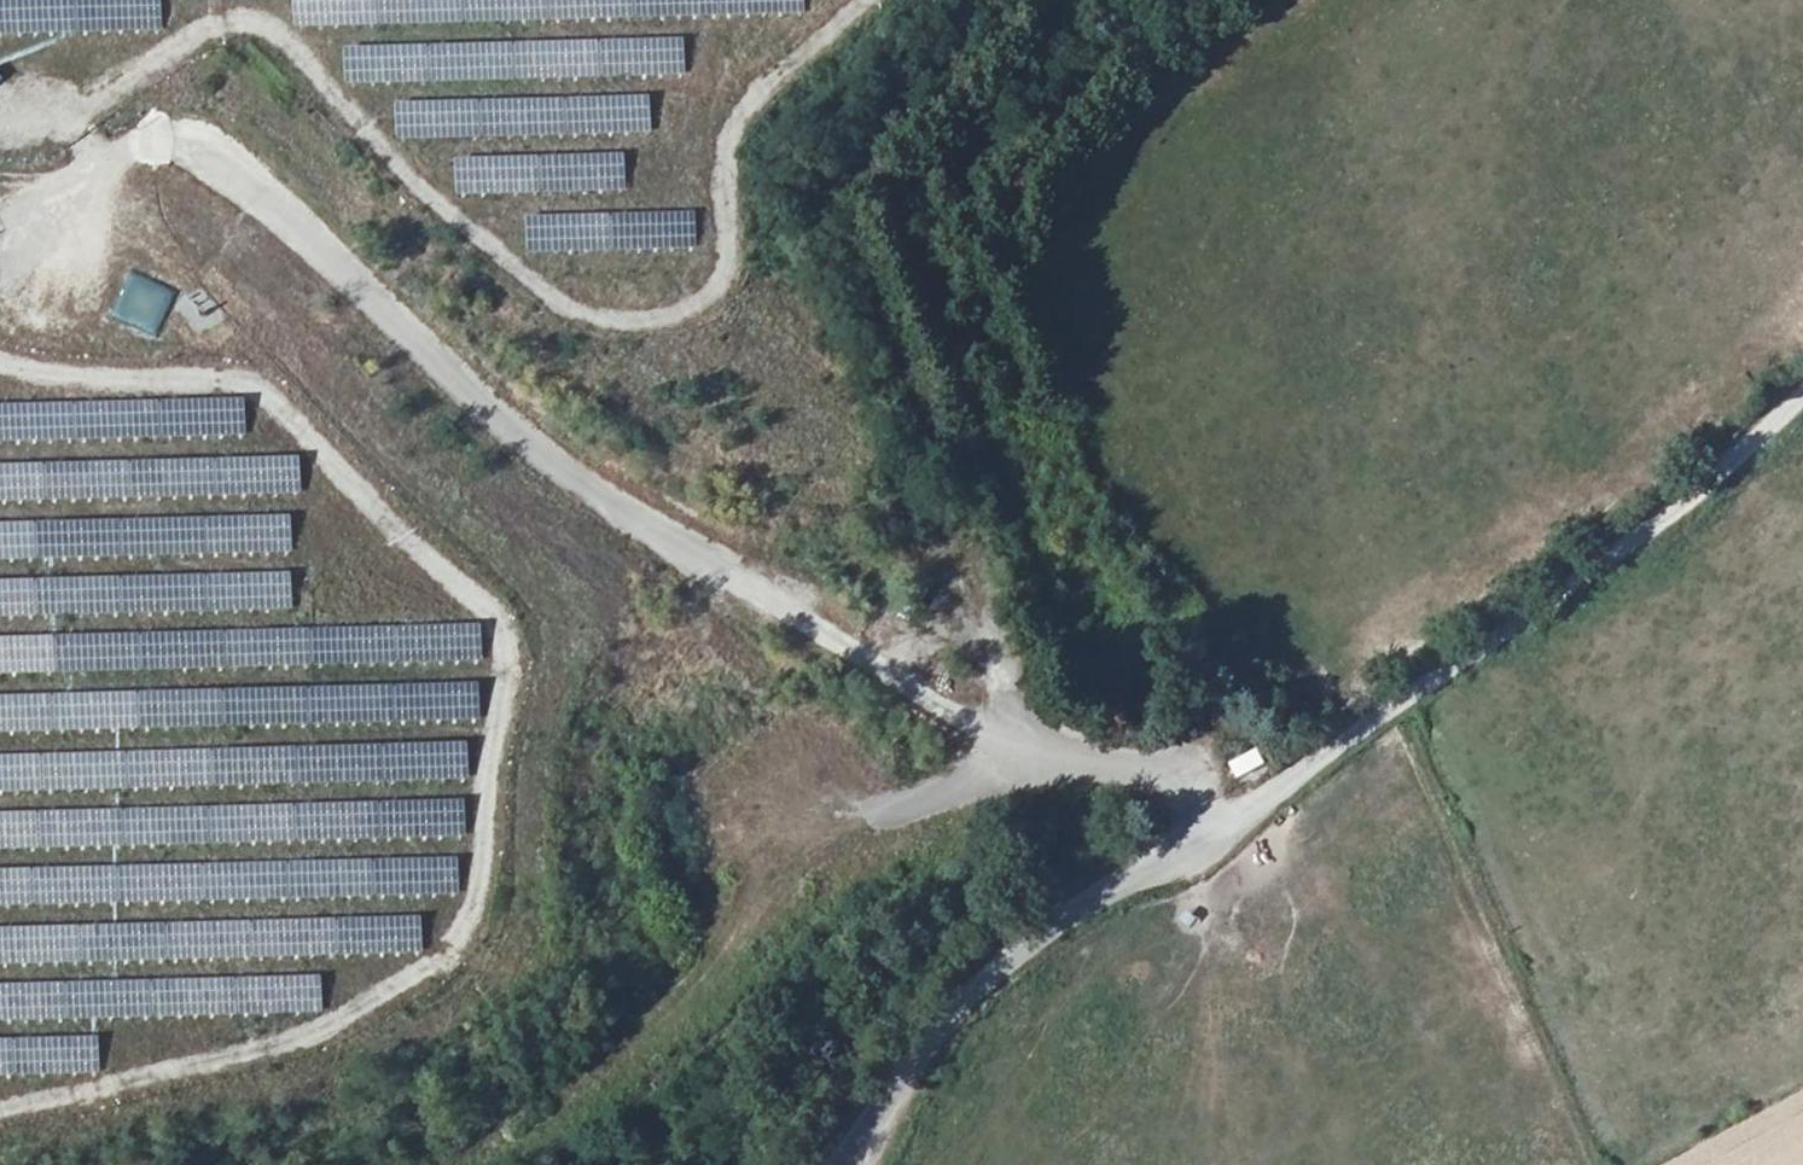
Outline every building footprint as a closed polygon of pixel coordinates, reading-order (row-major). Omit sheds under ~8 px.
[(1257,751),(1228,764),(1236,782),(1265,768),(1257,751)]
